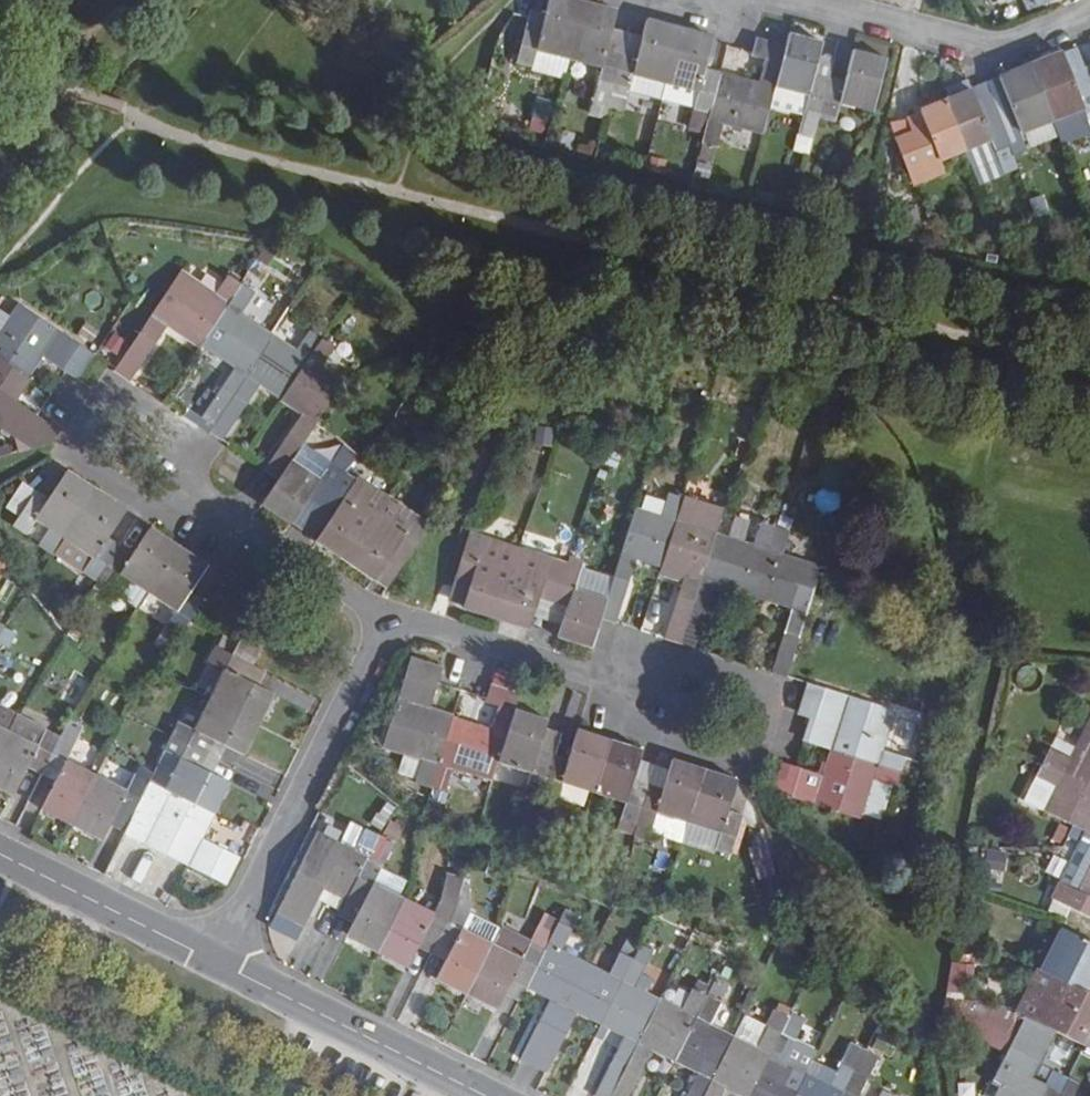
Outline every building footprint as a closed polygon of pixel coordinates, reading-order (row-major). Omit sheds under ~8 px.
[(538,50),(570,58),(583,7),(559,0),(551,0),(543,28),(529,24),(518,63),(533,67),(538,50)] [(603,67),(598,84),(613,87),(623,49),(608,45),(612,32),(617,15),(583,7),(570,58),(603,67)] [(633,75),(667,83),(680,32),(647,23),(642,40),(639,52),(623,49),(613,87),(608,108),(623,112),(628,92),(633,75)] [(623,49),(627,36),(612,32),(608,45),(623,49)] [(705,69),(712,39),(680,32),(667,83),(699,92),(695,109),(710,113),(720,74),(705,69)] [(805,113),(800,131),(815,135),(820,117),(830,77),(815,74),(820,58),(823,45),(788,35),(786,47),(775,88),(809,97),(805,113)] [(642,40),(627,36),(623,49),(639,52),(642,40)] [(735,77),(720,74),(710,113),(701,146),(716,150),(723,125),(762,136),(770,104),(775,88),(786,47),(756,39),(753,52),(752,57),(766,62),(758,90),(733,83),(735,77)] [(1071,73),(1085,68),(1079,50),(1064,55),(1071,73)] [(853,51),(845,82),(830,77),(820,117),(836,122),(840,105),(872,114),(886,60),(853,51)] [(1089,79),(1085,68),(1071,73),(1064,55),(1032,67),(1053,121),(1085,110),(1089,123),(1089,81),(1089,79)] [(830,77),(835,62),(820,58),(815,74),(830,77)] [(1000,79),(1007,98),(993,103),(1010,146),(1014,157),(1028,151),(1021,133),(1053,121),(1032,67),(1000,79)] [(667,83),(633,75),(628,92),(662,100),(667,83)] [(949,97),(945,99),(965,150),(990,140),(996,156),(1006,184),(1020,179),(1014,157),(1010,146),(993,103),(979,108),(972,89),(968,78),(945,86),(949,97)] [(1000,79),(986,83),(993,103),(1007,98),(1000,79)] [(667,83),(662,100),(695,109),(699,92),(667,83)] [(972,89),(979,108),(993,103),(986,83),(972,89)] [(598,84),(590,116),(605,120),(608,108),(613,87),(598,84)] [(809,97),(775,88),(770,104),(805,113),(809,97)] [(941,159),(965,150),(945,99),(921,108),(923,112),(907,118),(912,133),(895,139),(901,157),(911,183),(945,171),(941,159)] [(1053,121),(1059,141),(1089,130),(1089,123),(1085,110),(1053,121)] [(990,140),(965,150),(971,165),(996,156),(990,140)] [(701,146),(698,161),(712,164),(716,150),(701,146)] [(180,273),(117,370),(130,378),(169,316),(190,329),(186,336),(199,345),(240,283),(228,275),(213,295),(180,273)] [(196,423),(209,433),(273,335),(240,312),(254,291),(240,283),(199,345),(212,353),(216,347),(238,362),(196,423)] [(76,379),(93,353),(18,303),(9,317),(0,330),(0,359),(28,378),(42,356),(76,379)] [(9,317),(0,311),(0,330),(9,317)] [(310,328),(295,349),(273,335),(209,433),(221,441),(263,379),(272,384),(268,391),(281,400),(322,337),(310,328)] [(267,471),(279,479),(299,448),(343,382),(322,367),(335,346),(322,337),(281,400),(293,408),(298,402),(308,409),(267,471)] [(31,449),(48,423),(13,400),(28,378),(0,359),(0,429),(31,449)] [(48,423),(31,449),(44,458),(60,432),(48,423)] [(0,448),(0,468),(15,460),(5,445),(0,448)] [(290,522),(306,498),(320,507),(342,473),(328,463),(326,466),(299,448),(279,479),(261,504),(290,522)] [(65,536),(95,491),(68,472),(49,499),(35,489),(12,523),(25,532),(37,517),(65,536)] [(688,472),(680,496),(721,509),(731,486),(688,472)] [(318,541),(346,559),(373,518),(345,499),(356,481),(342,473),(320,507),(333,516),(318,541)] [(385,500),(356,481),(345,499),(373,518),(385,500)] [(80,570),(94,579),(118,545),(104,535),(123,509),(95,491),(65,536),(92,553),(80,570)] [(598,617),(614,622),(635,551),(646,555),(644,562),(659,566),(680,496),(665,491),(662,501),(658,515),(639,509),(632,507),(605,596),(573,586),(579,570),(563,564),(551,603),(568,608),(561,624),(559,636),(589,647),(598,617)] [(643,494),(639,509),(658,515),(662,501),(643,494)] [(665,638),(681,643),(714,532),(721,509),(680,496),(659,566),(684,573),(665,638)] [(290,522),(303,532),(320,507),(306,498),(290,522)] [(400,535),(412,518),(385,500),(373,518),(400,535)] [(318,541),(333,516),(320,507),(303,532),(318,541)] [(412,518),(400,535),(373,518),(346,559),(372,577),(389,552),(403,562),(427,527),(412,518)] [(714,532),(681,643),(697,647),(717,576),(742,584),(740,591),(753,596),(774,525),(761,521),(754,545),(714,532)] [(791,531),(774,525),(753,596),(770,601),(772,593),(796,601),(775,672),(790,677),(823,566),(784,554),(791,531)] [(119,573),(147,592),(177,546),(151,528),(132,554),(118,545),(94,579),(108,589),(119,573)] [(92,553),(65,536),(52,555),(79,572),(80,570),(92,553)] [(464,608),(494,617),(510,568),(478,558),(485,541),(471,536),(458,575),(472,580),(464,608)] [(478,558),(510,568),(516,550),(485,541),(478,558)] [(204,565),(177,546),(147,592),(173,609),(163,626),(177,637),(201,602),(186,591),(204,565)] [(542,577),(548,560),(516,550),(510,568),(542,577)] [(389,552),(372,577),(387,587),(403,562),(389,552)] [(548,560),(542,577),(510,568),(494,617),(527,626),(531,615),(536,598),(551,603),(563,564),(548,560)] [(137,608),(147,592),(119,573),(108,589),(137,608)] [(458,575),(449,603),(464,608),(472,580),(458,575)] [(551,603),(536,598),(531,615),(546,619),(551,603)] [(568,608),(551,603),(546,619),(561,624),(568,608)] [(250,665),(261,643),(241,632),(229,654),(250,665)] [(250,667),(250,665),(229,654),(213,646),(205,662),(220,670),(206,698),(257,723),(271,696),(255,687),(242,680),(250,667)] [(427,712),(440,669),(413,661),(385,750),(423,762),(418,781),(416,786),(431,791),(452,719),(427,712)] [(255,687),(261,672),(250,667),(242,680),(255,687)] [(892,711),(804,683),(795,712),(808,717),(800,741),(828,750),(898,771),(903,755),(880,748),(892,711)] [(478,728),(452,719),(431,791),(445,796),(449,783),(453,772),(478,780),(491,784),(498,763),(514,710),(519,694),(490,685),(486,703),(498,707),(488,739),(476,735),(478,728)] [(225,744),(243,752),(257,723),(206,698),(192,727),(177,719),(169,734),(204,752),(213,737),(225,744)] [(0,706),(0,727),(7,730),(16,714),(0,706)] [(543,728),(546,721),(514,710),(498,763),(529,773),(525,791),(538,795),(552,755),(537,750),(543,728)] [(37,745),(44,728),(16,714),(7,730),(37,745)] [(1050,746),(1043,760),(1089,784),(1089,725),(1071,758),(1050,746)] [(37,745),(7,730),(0,745),(0,789),(10,794),(25,765),(41,772),(59,736),(44,728),(37,745)] [(552,755),(557,733),(543,728),(537,750),(552,755)] [(566,759),(552,755),(538,795),(555,800),(560,783),(591,793),(607,740),(576,730),(566,759)] [(177,756),(163,787),(212,813),(227,782),(209,774),(197,766),(204,752),(169,734),(162,748),(177,756)] [(74,743),(59,736),(41,772),(54,779),(40,809),(69,823),(95,773),(65,758),(74,743)] [(204,752),(217,759),(225,744),(213,737),(204,752)] [(616,820),(631,825),(644,785),(629,780),(638,749),(607,740),(591,793),(622,803),(616,820)] [(177,756),(162,748),(147,779),(163,787),(177,756)] [(893,787),(898,771),(828,750),(819,775),(779,763),(770,792),(858,820),(859,814),(870,779),(893,787)] [(209,774),(217,759),(204,752),(197,766),(209,774)] [(418,781),(423,762),(403,756),(397,775),(418,781)] [(644,785),(650,764),(636,759),(629,780),(644,785)] [(659,790),(644,785),(631,825),(647,830),(653,812),(683,821),(699,768),(668,759),(665,769),(659,790)] [(1045,810),(1086,831),(1089,833),(1089,784),(1043,760),(1036,774),(1058,785),(1045,810)] [(659,790),(665,769),(650,764),(644,785),(659,790)] [(732,779),(699,768),(683,821),(715,831),(710,849),(726,854),(739,814),(723,809),(732,779)] [(124,788),(95,773),(69,823),(99,838),(107,822),(113,808),(129,817),(147,779),(134,772),(124,788)] [(473,793),(478,780),(453,772),(449,783),(455,785),(454,787),(473,793)] [(1036,774),(1023,799),(1045,810),(1058,785),(1036,774)] [(147,779),(129,817),(123,829),(121,832),(223,883),(236,854),(200,836),(212,813),(163,787),(147,779)] [(882,821),(893,787),(870,779),(859,814),(882,821)] [(129,817),(113,808),(107,822),(123,829),(129,817)] [(678,839),(683,821),(653,812),(647,830),(678,839)] [(338,840),(352,848),(364,825),(349,817),(338,840)] [(710,849),(715,831),(683,821),(678,839),(710,849)] [(275,911),(302,924),(315,899),(318,892),(321,886),(340,896),(345,899),(346,896),(378,832),(364,825),(352,848),(338,840),(316,828),(275,911)] [(1086,831),(1062,881),(1078,890),(1089,866),(1089,833),(1086,831)] [(346,896),(360,903),(352,919),(344,934),(375,949),(400,899),(369,883),(391,839),(378,832),(346,896)] [(123,836),(105,871),(129,883),(146,848),(123,836)] [(987,850),(986,869),(1006,870),(1007,851),(987,850)] [(1078,890),(1062,881),(1053,898),(1070,907),(1089,916),(1089,866),(1078,890)] [(382,871),(377,883),(401,894),(406,881),(382,871)] [(439,895),(429,913),(400,899),(375,949),(406,963),(415,945),(420,934),(435,941),(453,905),(458,886),(444,878),(439,895)] [(340,896),(321,886),(318,892),(315,899),(335,909),(338,902),(340,896)] [(435,941),(449,948),(443,959),(434,978),(464,993),(489,943),(459,929),(468,911),(471,903),(470,892),(458,886),(453,905),(435,941)] [(345,899),(339,913),(352,919),(360,903),(346,896),(345,899)] [(574,916),(561,909),(551,932),(524,986),(538,993),(541,986),(550,991),(517,1057),(531,1064),(582,960),(558,948),(574,916)] [(498,928),(468,911),(459,929),(489,943),(498,928)] [(519,957),(489,943),(464,993),(495,1008),(503,991),(511,979),(524,986),(551,932),(537,925),(527,941),(519,957)] [(519,957),(527,941),(498,928),(489,943),(519,957)] [(1060,928),(1039,970),(1087,992),(1089,987),(1089,942),(1060,928)] [(415,945),(429,953),(435,941),(420,934),(415,945)] [(449,948),(435,941),(429,953),(443,959),(449,948)] [(607,972),(582,960),(531,1064),(545,1071),(578,1005),(589,1010),(586,1017),(598,1022),(630,955),(619,949),(607,972)] [(596,1095),(606,1095),(657,997),(634,985),(644,963),(630,955),(598,1022),(612,1030),(615,1024),(624,1028),(592,1094),(596,1095)] [(951,963),(948,992),(970,994),(973,965),(951,963)] [(1014,1014),(1023,1020),(1052,1033),(1078,1045),(1085,1032),(1089,1022),(1089,993),(1087,992),(1039,970),(1025,989),(1016,1010),(1014,1014)] [(524,986),(511,979),(503,991),(518,998),(524,986)] [(657,997),(606,1095),(624,1095),(652,1042),(662,1046),(659,1053),(672,1060),(706,993),(692,986),(680,1009),(657,997)] [(719,1000),(706,993),(672,1060),(686,1068),(689,1060),(699,1065),(684,1095),(700,1095),(731,1034),(708,1022),(718,1001),(719,1000)] [(1017,1032),(944,997),(939,1018),(1008,1049),(1017,1032)] [(1014,1014),(1016,1010),(944,997),(1017,1032),(1023,1020),(1014,1014)] [(742,1013),(718,1001),(708,1022),(731,1034),(742,1013)] [(778,1029),(745,1095),(792,1095),(804,1070),(781,1059),(792,1037),(802,1016),(788,1009),(784,1017),(778,1029)] [(745,1095),(778,1029),(784,1017),(773,1011),(766,1024),(754,1046),(731,1034),(700,1095),(717,1095),(726,1078),(735,1082),(733,1089),(745,1095)] [(754,1046),(766,1024),(742,1013),(731,1034),(754,1046)] [(1070,1075),(1057,1068),(1047,1089),(1029,1079),(1052,1033),(1023,1020),(1017,1032),(1008,1049),(987,1092),(997,1095),(1060,1095),(1070,1075)] [(815,1049),(792,1037),(781,1059),(804,1070),(811,1058),(815,1049)] [(859,1065),(868,1051),(849,1042),(836,1070),(829,1083),(804,1070),(792,1095),(842,1095),(853,1073),(859,1065)] [(876,1055),(868,1051),(859,1065),(853,1073),(842,1095),(856,1095),(876,1055)] [(829,1083),(836,1070),(811,1058),(804,1070),(829,1083)] [(1081,1080),(1070,1075),(1060,1095),(1074,1095),(1081,1080)]
